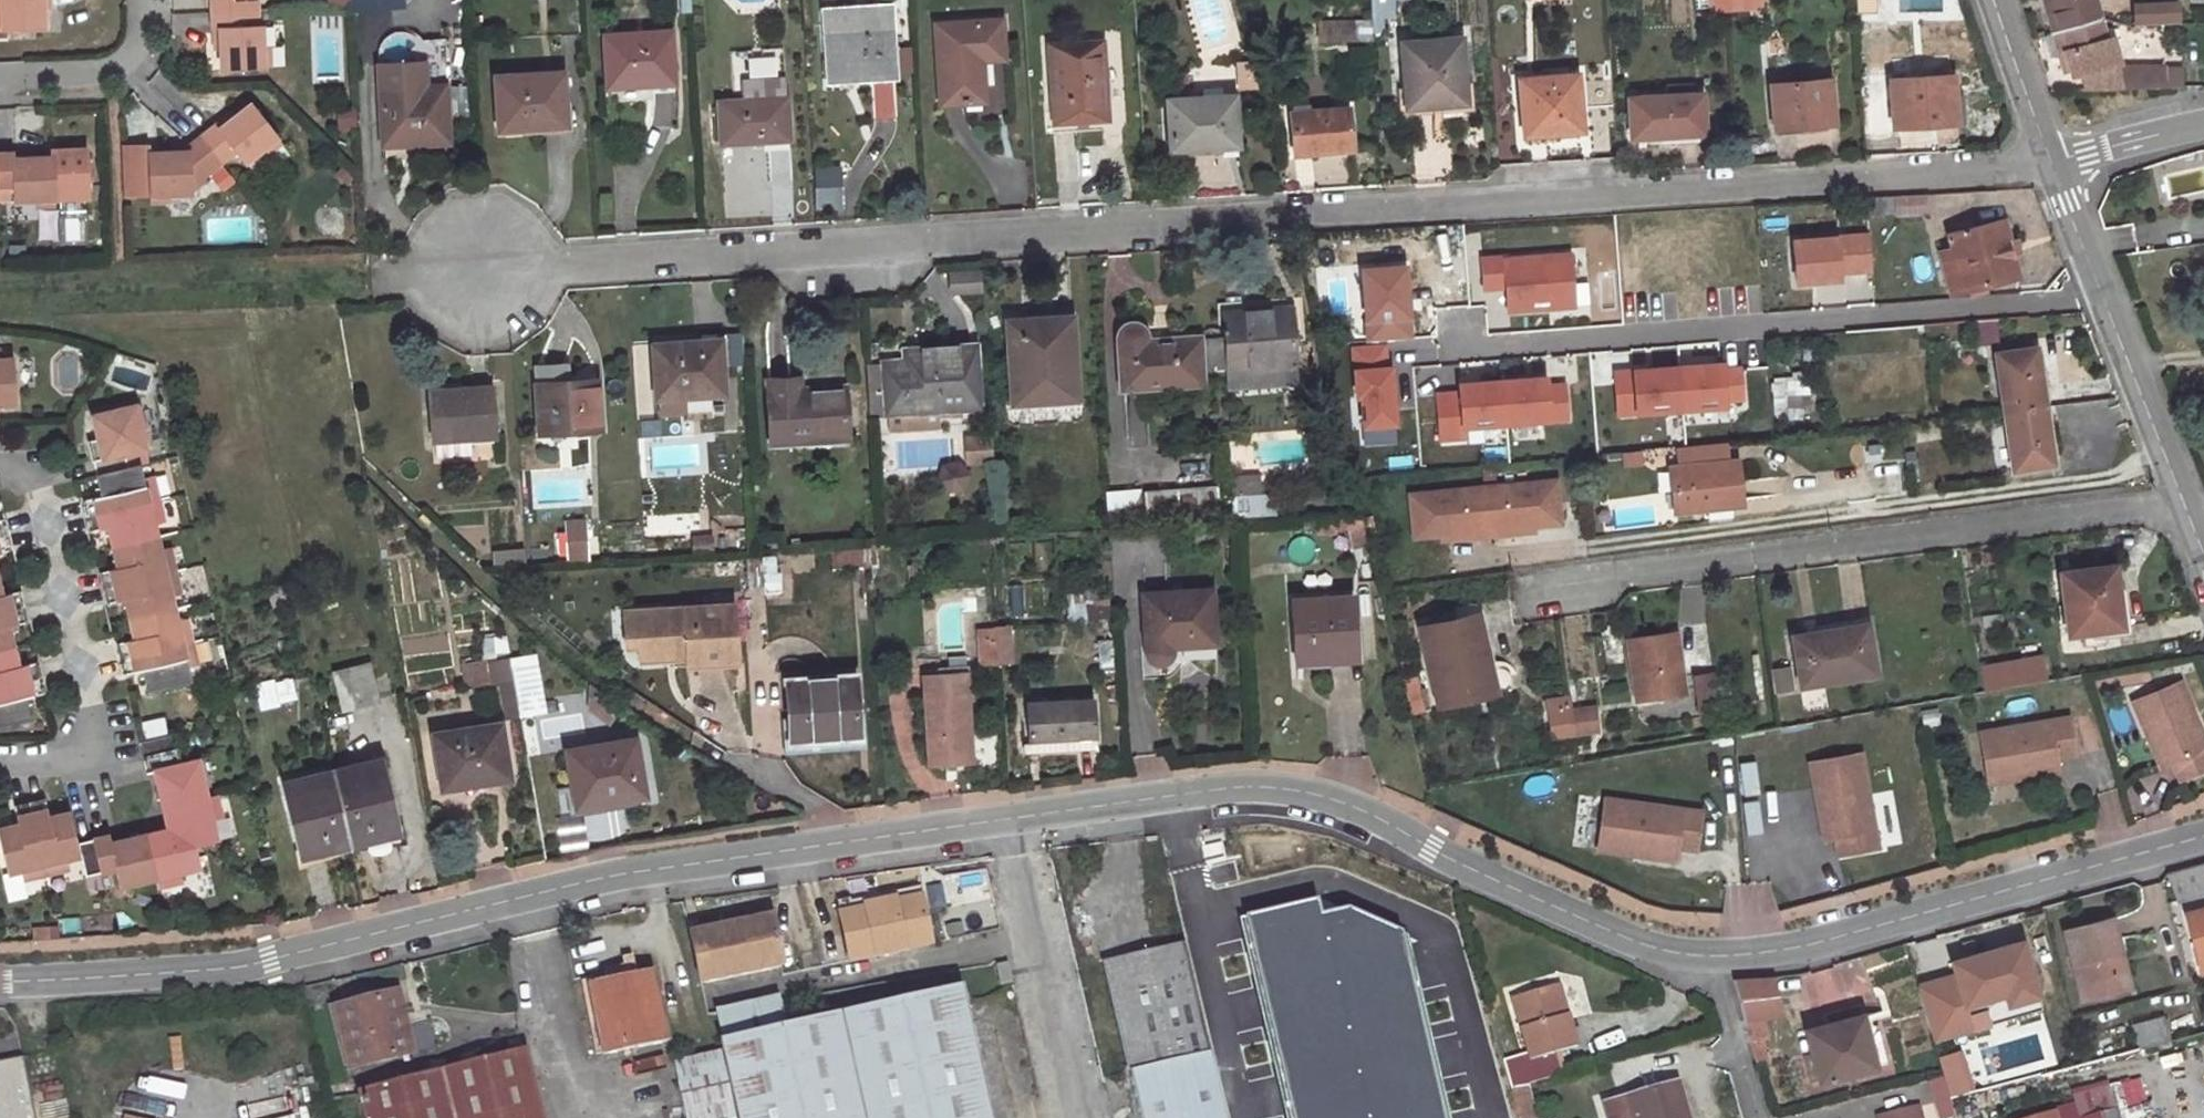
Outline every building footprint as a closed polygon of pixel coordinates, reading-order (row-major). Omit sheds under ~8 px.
[(49,0),(1,0),(2,29),(44,28),(43,8),(50,8),(49,0)] [(212,12),(246,10),(246,0),(211,0),(212,12)] [(1393,0),(1373,0),(1375,17),(1394,15),(1393,0)] [(1710,13),(1730,12),(1729,0),(1709,0),(1710,13)] [(1746,0),(1729,0),(1730,12),(1746,11),(1746,0)] [(2101,21),(2095,0),(2054,0),(2056,7),(2052,8),(2058,32),(2101,21)] [(2137,6),(2138,26),(2180,24),(2179,4),(2137,6)] [(246,26),(246,10),(212,12),(213,50),(220,49),(221,70),(263,68),(261,26),(246,26)] [(893,73),(890,32),(889,15),(845,18),(846,34),(826,36),(829,81),(866,79),(866,75),(893,73)] [(1002,48),(1000,20),(934,24),(940,105),(984,103),(981,59),(981,49),(1002,48)] [(2106,39),(2101,21),(2058,32),(2052,34),(2058,55),(2063,73),(2081,67),(2088,90),(2117,89),(2117,71),(2121,71),(2111,37),(2106,39)] [(1372,22),(1318,22),(1319,41),(1373,41),(1372,22)] [(670,31),(604,35),(607,87),(673,83),(670,31)] [(2044,36),(2050,57),(2058,55),(2052,34),(2044,36)] [(1462,39),(1403,44),(1407,107),(1467,103),(1462,39)] [(1103,41),(1047,45),(1052,125),(1108,121),(1103,41)] [(981,59),(1003,58),(1002,48),(981,49),(981,59)] [(2121,71),(2117,71),(2117,89),(2167,88),(2167,69),(2121,71)] [(562,72),(496,77),(499,131),(566,126),(562,72)] [(1575,74),(1520,80),(1526,135),(1581,130),(1575,74)] [(1954,76),(1890,80),(1893,128),(1957,123),(1954,76)] [(743,102),(718,103),(720,143),(788,139),(786,99),(784,78),(741,80),(743,102)] [(1830,79),(1772,84),(1775,128),(1833,124),(1830,79)] [(444,88),(381,91),(383,135),(408,134),(408,144),(446,143),(444,88)] [(1702,95),(1630,99),(1632,138),(1704,134),(1702,95)] [(1233,97),(1168,101),(1171,152),(1236,147),(1233,97)] [(231,111),(202,134),(223,161),(235,151),(244,163),(277,137),(251,103),(235,116),(231,111)] [(1353,149),(1348,109),(1308,113),(1308,107),(1292,109),(1293,114),(1291,114),(1295,155),(1353,149)] [(169,152),(148,153),(150,195),(191,193),(190,178),(202,177),(223,161),(202,134),(188,145),(168,146),(169,152)] [(383,135),(384,145),(408,144),(408,134),(383,135)] [(0,153),(0,187),(13,186),(13,200),(55,199),(53,157),(33,158),(33,151),(0,153)] [(1865,215),(1896,214),(1896,197),(1864,199),(1865,215)] [(2003,221),(1948,234),(1951,248),(1962,291),(2017,278),(2003,221)] [(1942,251),(1952,294),(1962,291),(1951,248),(1942,251)] [(1503,290),(1504,315),(1576,310),(1572,250),(1478,256),(1481,292),(1503,290)] [(1227,370),(1275,367),(1276,384),(1296,383),(1291,309),(1223,314),(1225,336),(1208,337),(1210,371),(1227,370)] [(1073,328),(1072,317),(1046,318),(1046,330),(1073,328)] [(1046,318),(1006,321),(1011,406),(1077,403),(1073,328),(1046,330),(1046,318)] [(1978,322),(1980,345),(1998,343),(1996,320),(1978,322)] [(1208,337),(1146,341),(1145,339),(1142,334),(1135,330),(1128,330),(1124,331),(1121,334),(1118,337),(1117,341),(1121,390),(1201,384),(1200,371),(1210,371),(1208,337)] [(723,395),(720,341),(674,344),(675,354),(652,354),(655,399),(723,395)] [(1396,428),(1390,343),(1350,345),(1355,430),(1396,428)] [(646,344),(635,345),(639,417),(650,417),(646,344)] [(674,344),(651,346),(652,354),(675,354),(674,344)] [(904,363),(882,364),(885,415),(977,409),(973,348),(915,352),(916,362),(904,363)] [(2036,349),(1997,355),(2004,414),(2044,408),(2036,349)] [(915,352),(903,352),(904,363),(916,362),(915,352)] [(15,403),(12,358),(0,359),(0,404),(15,403)] [(1743,409),(1740,361),(1612,369),(1615,417),(1743,409)] [(534,368),(536,387),(539,434),(598,430),(594,381),(566,383),(565,367),(534,368)] [(1228,387),(1276,384),(1275,367),(1227,370),(1228,387)] [(1547,377),(1433,385),(1437,443),(1466,441),(1465,430),(1570,423),(1567,382),(1547,384),(1547,377)] [(1808,379),(1773,377),(1772,408),(1807,410),(1808,379)] [(800,379),(767,381),(771,444),(848,440),(845,388),(800,391),(800,379)] [(489,387),(429,392),(432,443),(434,460),(464,457),(463,441),(493,438),(489,387)] [(1012,421),(1081,417),(1080,403),(1011,407),(1012,421)] [(124,453),(145,448),(135,406),(92,416),(98,440),(88,442),(93,461),(124,453)] [(2044,408),(2004,414),(2013,471),(2053,465),(2044,408)] [(1544,426),(1512,426),(1512,440),(1544,441),(1544,426)] [(124,453),(93,461),(96,475),(127,467),(124,453)] [(1731,504),(1739,503),(1735,462),(1672,468),(1677,509),(1709,506),(1731,504)] [(83,500),(86,515),(157,499),(152,475),(143,478),(139,464),(127,467),(96,475),(101,496),(83,500)] [(1243,495),(1241,477),(1217,478),(1218,495),(1243,495)] [(1470,533),(1467,504),(1502,500),(1505,530),(1561,524),(1556,481),(1410,496),(1415,539),(1470,533)] [(157,499),(86,515),(90,531),(108,527),(113,547),(157,537),(154,524),(163,522),(157,499)] [(1502,500),(1467,504),(1470,533),(1471,539),(1506,535),(1505,530),(1502,500)] [(1731,504),(1709,506),(1710,517),(1732,515),(1731,504)] [(1362,519),(1316,522),(1316,534),(1334,534),(1347,531),(1353,552),(1369,547),(1362,519)] [(587,560),(586,520),(565,520),(566,560),(587,560)] [(6,534),(0,536),(0,552),(9,550),(6,534)] [(100,572),(103,587),(174,571),(169,547),(160,549),(157,537),(113,547),(118,567),(100,572)] [(520,550),(492,552),(493,563),(521,561),(520,550)] [(762,558),(746,559),(748,591),(764,590),(762,558)] [(2114,567),(2061,574),(2069,635),(2121,628),(2114,567)] [(174,571),(103,587),(107,603),(125,598),(130,619),(173,608),(171,596),(180,594),(174,571)] [(1210,590),(1141,595),(1145,651),(1146,655),(1150,660),(1154,662),(1160,662),(1166,660),(1169,657),(1172,652),(1172,648),(1214,644),(1210,590)] [(23,606),(19,591),(0,595),(0,594),(0,612),(23,606)] [(1350,596),(1292,601),(1297,664),(1318,663),(1317,655),(1354,654),(1350,596)] [(720,604),(626,609),(629,649),(640,648),(641,662),(674,660),(674,669),(685,668),(685,659),(721,657),(722,666),(737,665),(732,597),(720,598),(720,604)] [(23,606),(0,612),(0,649),(12,646),(8,626),(26,622),(23,606)] [(116,643),(120,658),(191,642),(185,618),(176,621),(173,608),(130,619),(135,638),(116,643)] [(1469,617),(1420,628),(1438,706),(1505,690),(1508,689),(1511,684),(1512,681),(1512,676),(1508,671),(1503,668),(1499,667),(1483,671),(1469,617)] [(978,666),(1013,663),(1010,626),(975,628),(978,666)] [(1866,626),(1794,637),(1801,685),(1873,674),(1866,626)] [(1674,632),(1626,639),(1635,699),(1685,692),(1674,632)] [(191,642),(120,658),(124,674),(142,669),(147,689),(190,679),(187,667),(196,665),(191,642)] [(39,677),(36,662),(17,666),(12,646),(0,649),(0,687),(39,677)] [(1215,660),(1215,649),(1177,649),(1177,660),(1215,660)] [(462,665),(465,685),(512,679),(517,717),(545,713),(537,655),(462,665)] [(1982,690),(2045,682),(2042,656),(1979,664),(1982,690)] [(685,659),(685,668),(722,666),(721,657),(685,659)] [(368,664),(332,672),(341,708),(377,700),(368,664)] [(967,674),(966,666),(935,668),(936,676),(967,674)] [(1791,666),(1770,670),(1775,694),(1795,690),(1791,666)] [(936,676),(921,677),(926,768),(973,765),(967,674),(936,676)] [(39,677),(0,687),(0,724),(29,717),(24,697),(43,693),(39,677)] [(852,677),(784,681),(788,742),(856,738),(852,677)] [(2131,703),(2160,769),(2172,763),(2180,781),(2203,770),(2203,740),(2179,682),(2131,703)] [(1093,698),(1026,704),(1030,754),(1096,749),(1093,698)] [(1572,711),(1548,714),(1552,739),(1575,735),(1572,711)] [(1983,733),(1988,773),(2025,767),(2027,778),(2060,773),(2058,760),(2077,758),(2071,720),(1983,733)] [(500,724),(433,734),(441,786),(480,779),(481,783),(509,779),(500,724)] [(633,740),(566,752),(575,808),(642,797),(633,740)] [(143,757),(147,773),(155,771),(180,765),(180,764),(177,749),(143,757)] [(1861,754),(1809,763),(1817,804),(1828,801),(1834,840),(1837,856),(1878,849),(1861,754)] [(206,798),(197,760),(180,764),(180,765),(155,771),(163,808),(206,798)] [(379,760),(282,784),(300,858),(397,835),(379,760)] [(2025,767),(1988,773),(1990,784),(2027,778),(2025,767)] [(216,840),(212,820),(222,817),(216,795),(206,798),(163,808),(168,829),(169,829),(171,839),(192,834),(194,845),(216,840)] [(45,799),(29,802),(46,873),(69,868),(67,859),(80,856),(77,842),(70,812),(49,817),(45,799)] [(1610,800),(1602,839),(1639,847),(1637,857),(1670,864),(1673,851),(1691,854),(1699,817),(1610,800)] [(1828,801),(1817,804),(1823,842),(1834,840),(1828,801)] [(29,802),(14,806),(18,825),(0,829),(0,838),(8,873),(21,870),(23,879),(46,873),(29,802)] [(171,839),(169,829),(168,829),(147,834),(158,877),(157,877),(159,887),(181,881),(179,872),(200,867),(194,845),(192,834),(171,839)] [(158,877),(147,834),(110,842),(109,835),(93,839),(100,872),(117,868),(121,886),(157,877),(158,877)] [(100,872),(93,839),(77,842),(80,856),(85,876),(100,872)] [(1639,847),(1602,839),(1600,850),(1637,857),(1639,847)] [(2203,893),(2203,862),(2168,872),(2177,901),(2203,893)] [(849,897),(835,900),(837,910),(851,907),(849,897)] [(849,963),(928,946),(918,898),(853,912),(851,907),(837,910),(849,963)] [(2187,914),(2201,969),(2203,969),(2203,910),(2187,914)] [(2065,929),(2082,1000),(2119,991),(2110,955),(2120,953),(2111,918),(2065,929)] [(772,919),(692,937),(702,985),(783,968),(772,919)] [(1369,921),(1325,933),(1340,995),(1379,985),(1368,942),(1375,940),(1369,921)] [(2024,938),(1945,960),(1948,973),(1915,982),(1932,1044),(1973,1032),(1968,1014),(2039,994),(2024,938)] [(1141,1117),(1227,1117),(1187,944),(1105,964),(1141,1117)] [(2129,988),(2120,953),(2110,955),(2119,991),(2129,988)] [(668,1040),(653,975),(623,982),(593,988),(608,1055),(668,1040)] [(1734,979),(1742,1009),(1744,1018),(1776,1012),(1769,977),(1734,979)] [(1574,1044),(1556,984),(1509,997),(1524,1053),(1526,1058),(1553,1050),(1574,1044)] [(974,1048),(961,989),(722,1043),(724,1051),(738,1116),(739,1117),(990,1117),(974,1048)] [(411,1055),(397,994),(337,1008),(352,1069),(411,1055)] [(1862,1015),(1860,1007),(1838,1010),(1840,1020),(1862,1015)] [(1812,1080),(1875,1064),(1862,1015),(1840,1020),(1838,1010),(1824,1015),(1827,1023),(1807,1029),(1814,1057),(1806,1059),(1812,1080)] [(1348,1026),(1360,1077),(1426,1065),(1414,1012),(1348,1026)] [(2140,1048),(2167,1040),(2160,1016),(2133,1024),(2140,1048)] [(1526,1058),(1524,1053),(1502,1059),(1510,1089),(1560,1075),(1553,1050),(1526,1058)] [(673,1063),(686,1117),(730,1117),(738,1116),(724,1051),(673,1063)] [(527,1052),(360,1094),(367,1117),(544,1117),(527,1052)] [(20,1061),(0,1065),(0,1117),(32,1117),(20,1061)] [(1949,1097),(1941,1070),(1928,1074),(1935,1101),(1949,1097)] [(1658,1080),(1645,1084),(1647,1092),(1661,1088),(1658,1080)] [(1679,1083),(1661,1088),(1647,1092),(1604,1104),(1608,1117),(1689,1117),(1679,1083)] [(1528,1086),(1510,1089),(1518,1117),(1536,1117),(1528,1086)] [(1911,1102),(1872,1113),(1874,1117),(1916,1117),(1911,1102)]
